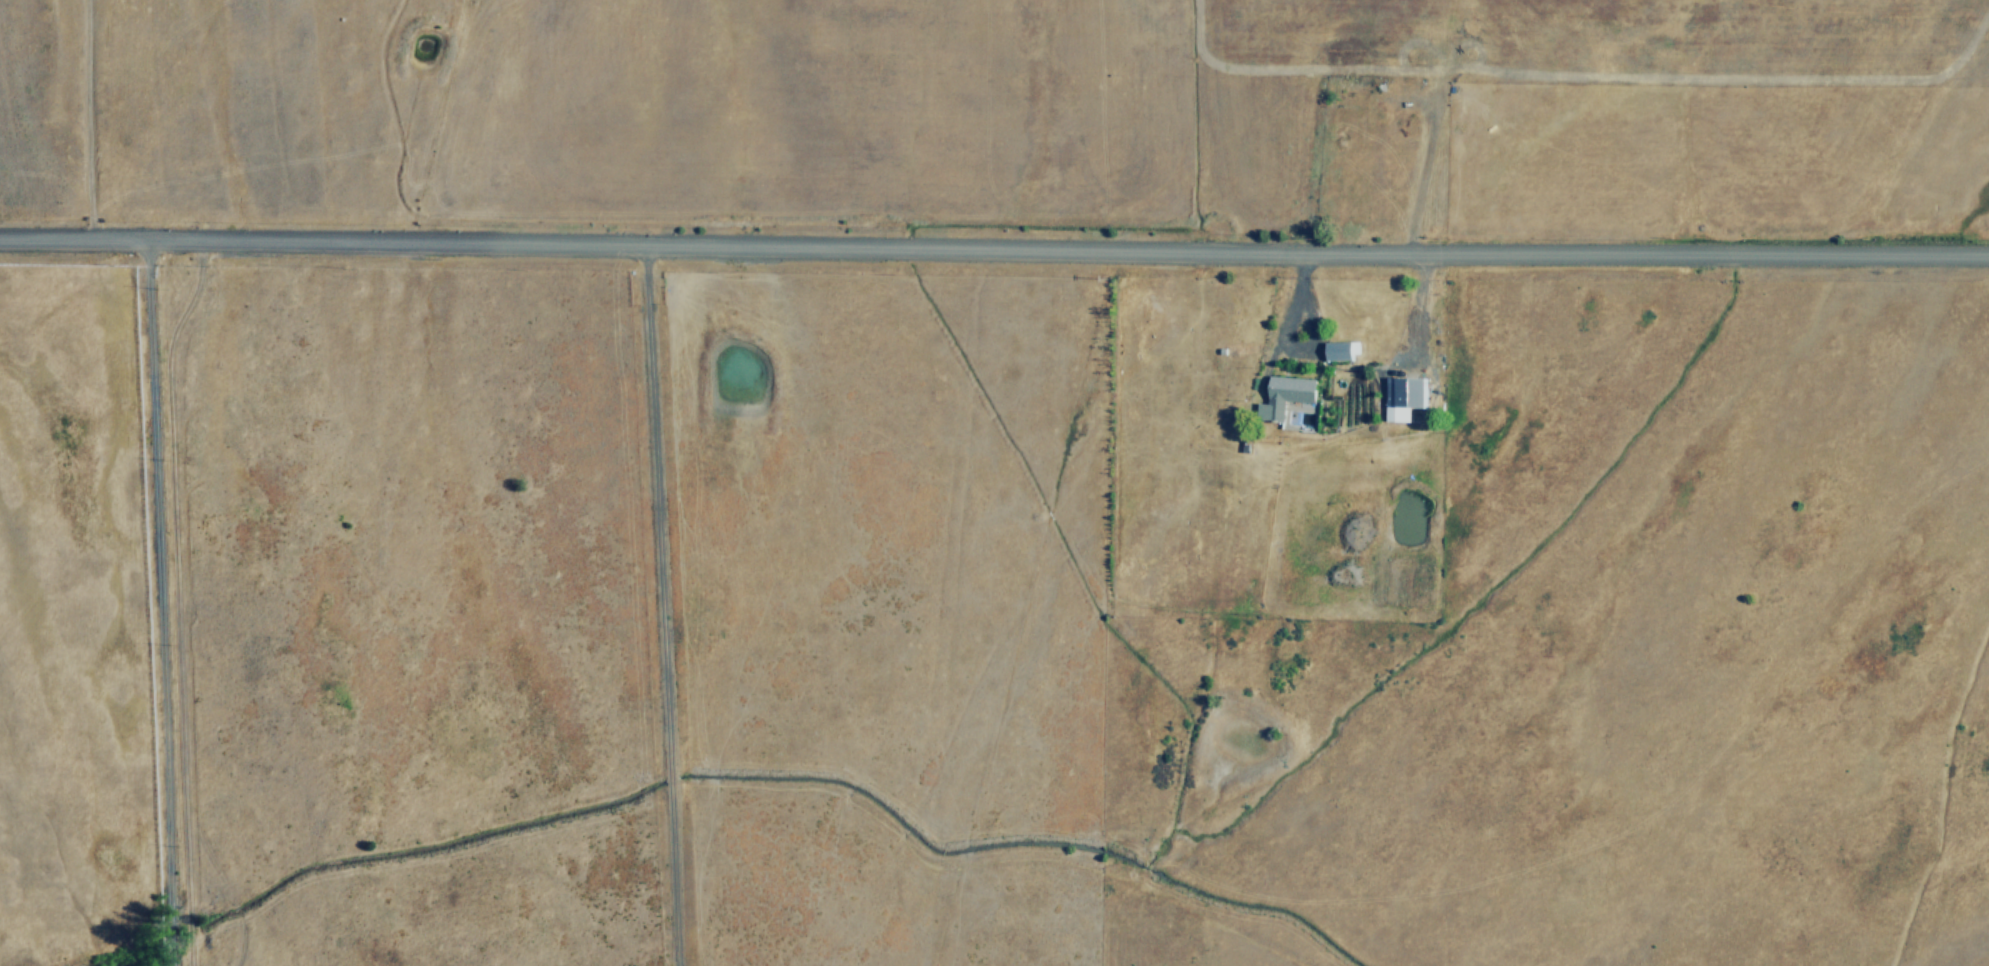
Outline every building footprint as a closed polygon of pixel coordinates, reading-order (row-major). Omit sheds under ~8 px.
[(1324,359),(1360,359),(1360,340),(1324,340),(1324,359)] [(1317,378),(1270,375),(1269,402),(1257,401),(1256,419),(1286,421),(1287,398),(1316,400),(1317,378)] [(1411,420),(1411,406),(1428,406),(1428,375),(1384,375),(1384,420),(1411,420)]
